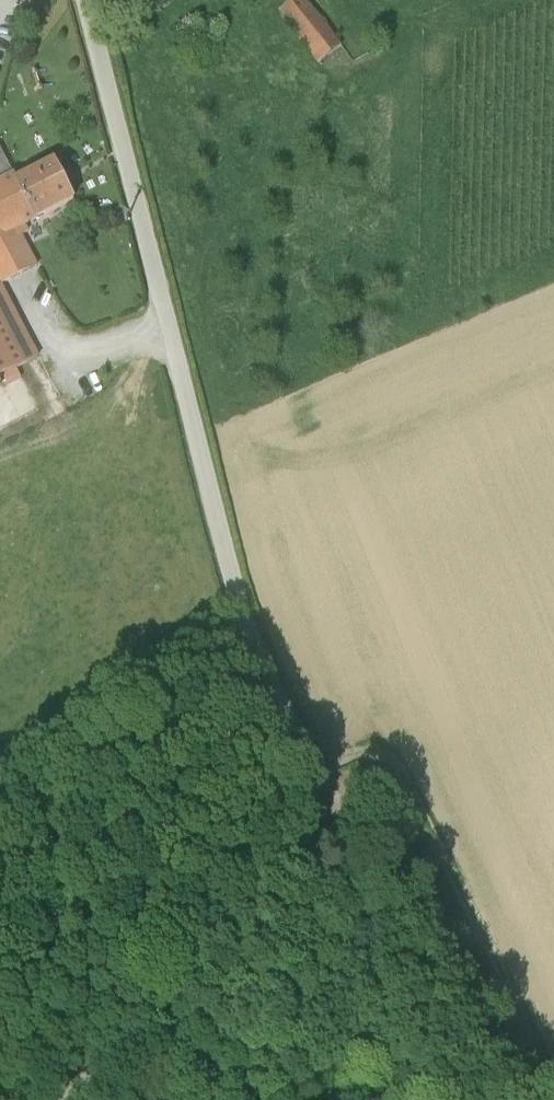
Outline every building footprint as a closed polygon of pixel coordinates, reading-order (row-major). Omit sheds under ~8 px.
[(277,12),(318,65),(343,45),(308,0),(292,0),(277,12)] [(14,177),(0,151),(0,184),(14,177)] [(2,288),(38,269),(22,239),(30,235),(26,228),(74,203),(54,164),(17,183),(14,177),(0,184),(0,285),(2,288)] [(3,378),(16,371),(39,359),(2,288),(0,285),(0,380),(3,378)] [(16,371),(3,378),(7,385),(8,388),(22,381),(16,371)]
